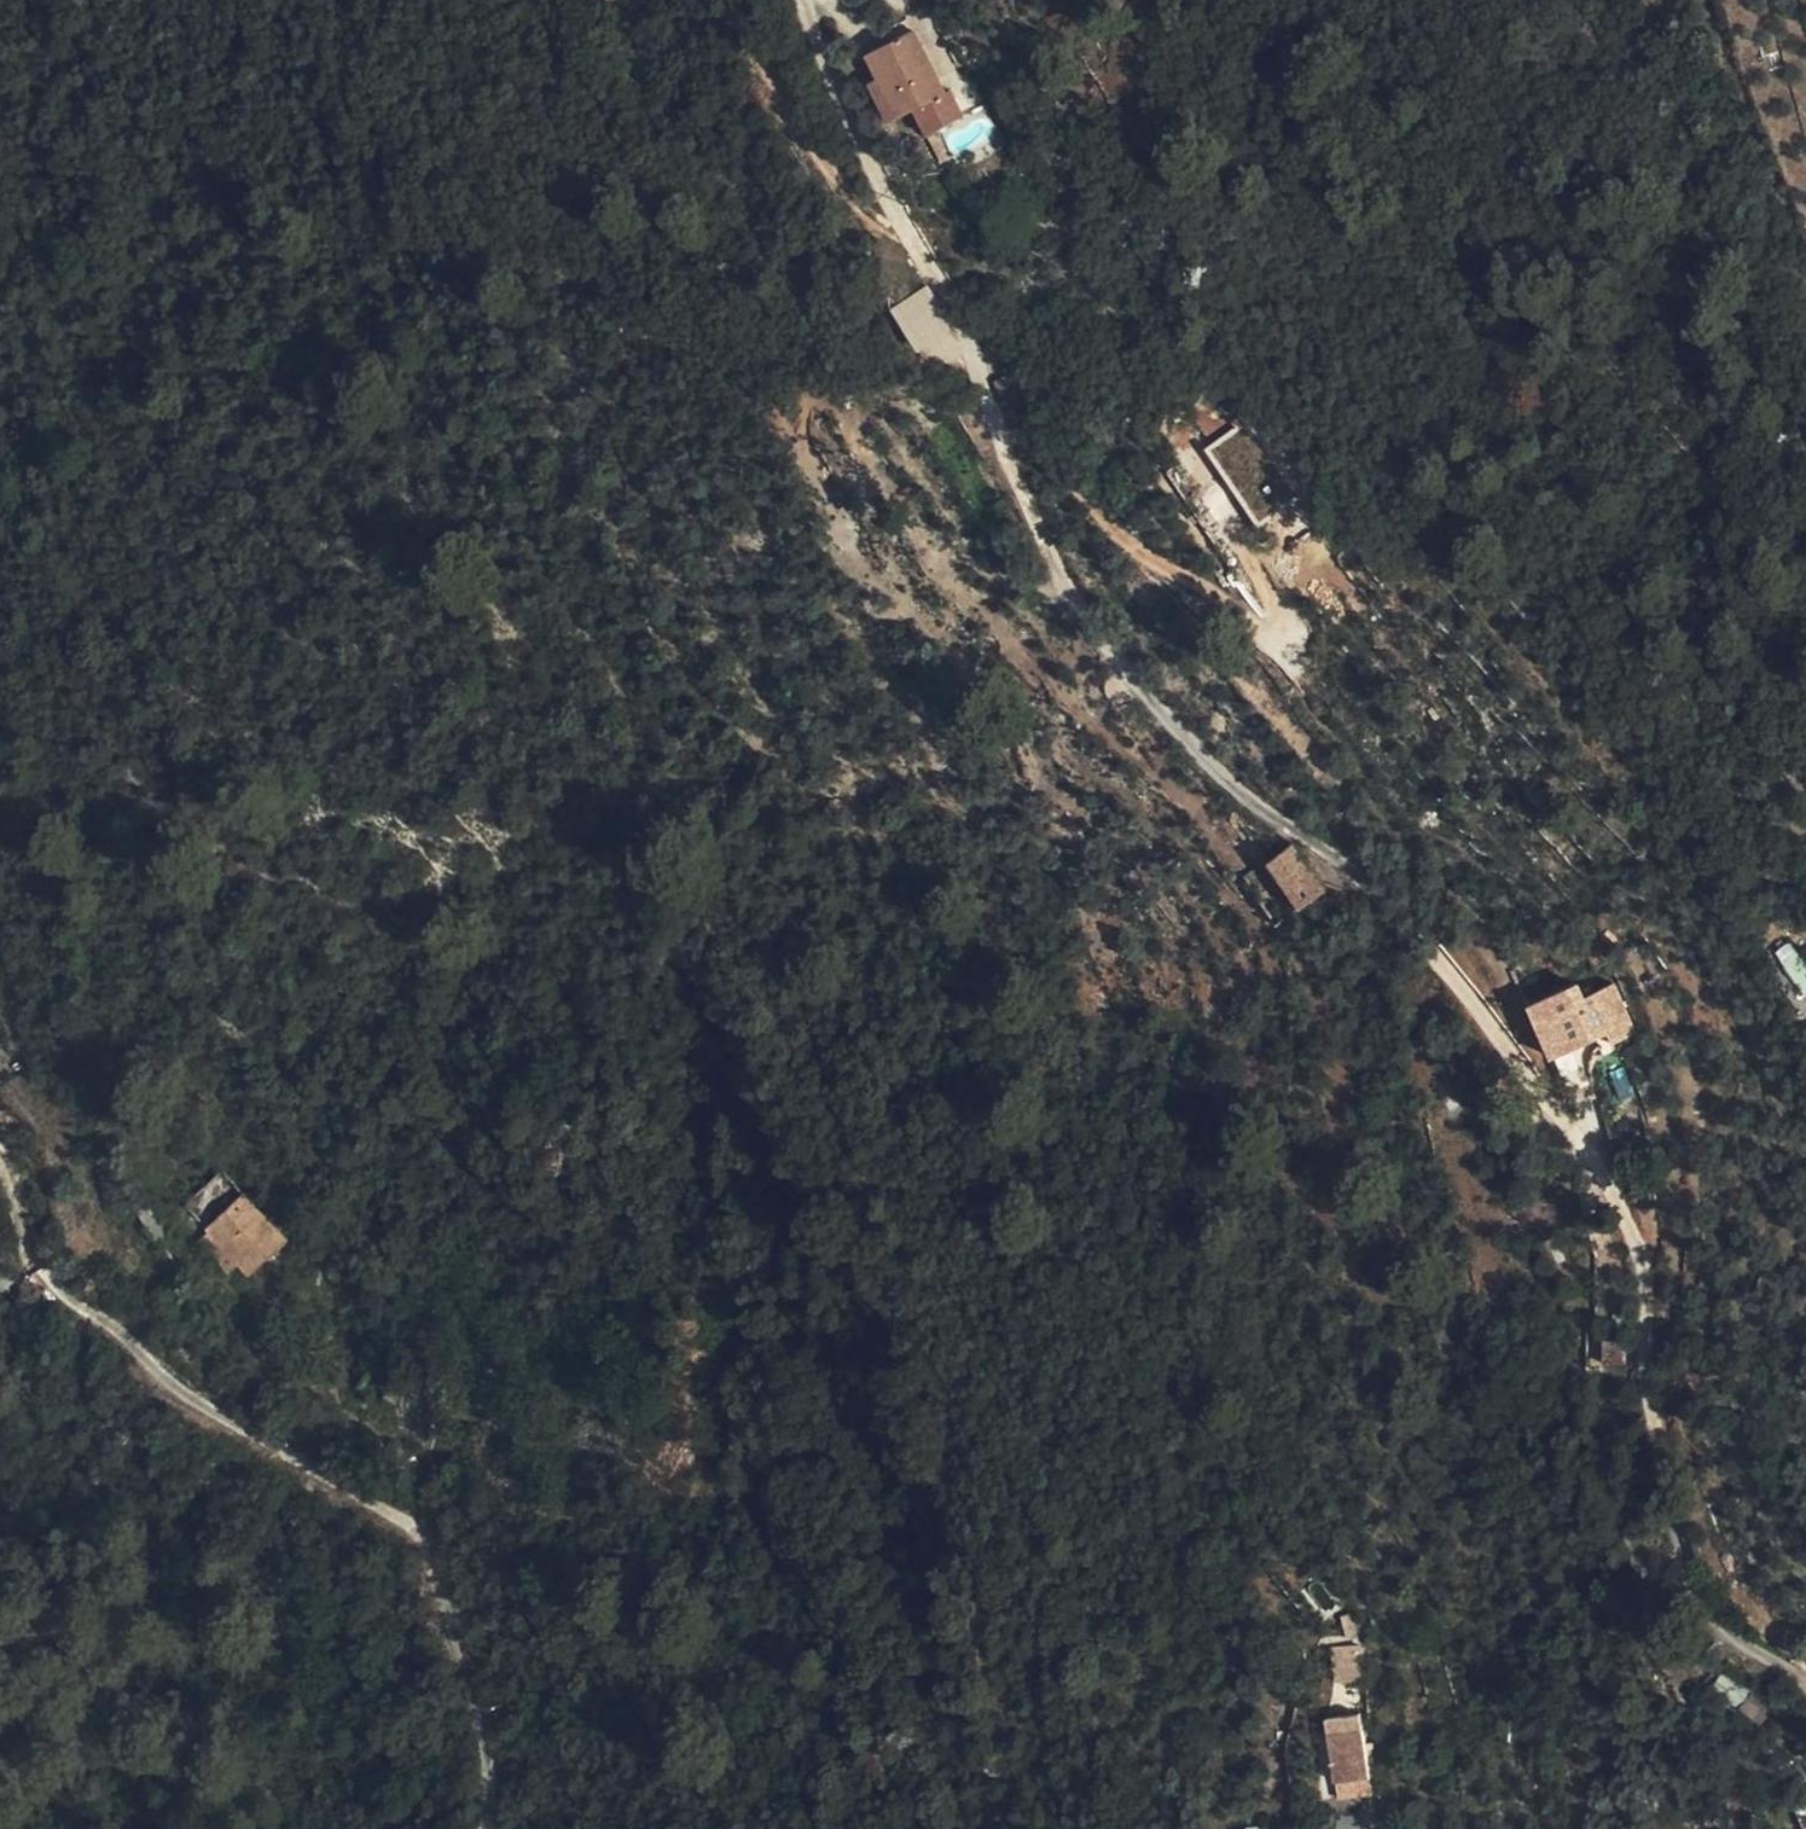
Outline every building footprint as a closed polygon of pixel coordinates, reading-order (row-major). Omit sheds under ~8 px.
[(871,79),(889,119),(916,106),(929,133),(964,115),(951,89),(946,91),(916,28),(869,51),(880,75),(871,79)] [(939,128),(929,133),(942,160),(952,155),(939,128)] [(1249,425),(1214,446),(1259,519),(1294,497),(1249,425)] [(1320,889),(1288,842),(1259,864),(1284,902),(1291,912),(1320,889)] [(1262,919),(1269,932),(1292,914),(1291,912),(1284,902),(1277,907),(1262,919)] [(1573,982),(1525,1002),(1548,1056),(1604,1032),(1609,1042),(1633,1032),(1612,982),(1580,995),(1573,982)] [(288,1242),(224,1168),(187,1203),(240,1263),(250,1275),(288,1242)] [(179,1211),(231,1270),(240,1263),(187,1203),(179,1211)] [(1606,1339),(1599,1338),(1597,1360),(1621,1362),(1622,1330),(1607,1330),(1606,1339)] [(1365,1712),(1332,1716),(1333,1728),(1367,1724),(1365,1712)] [(1367,1724),(1333,1728),(1339,1779),(1373,1776),(1367,1724)] [(1373,1776),(1339,1779),(1341,1795),(1374,1791),(1373,1776)]
